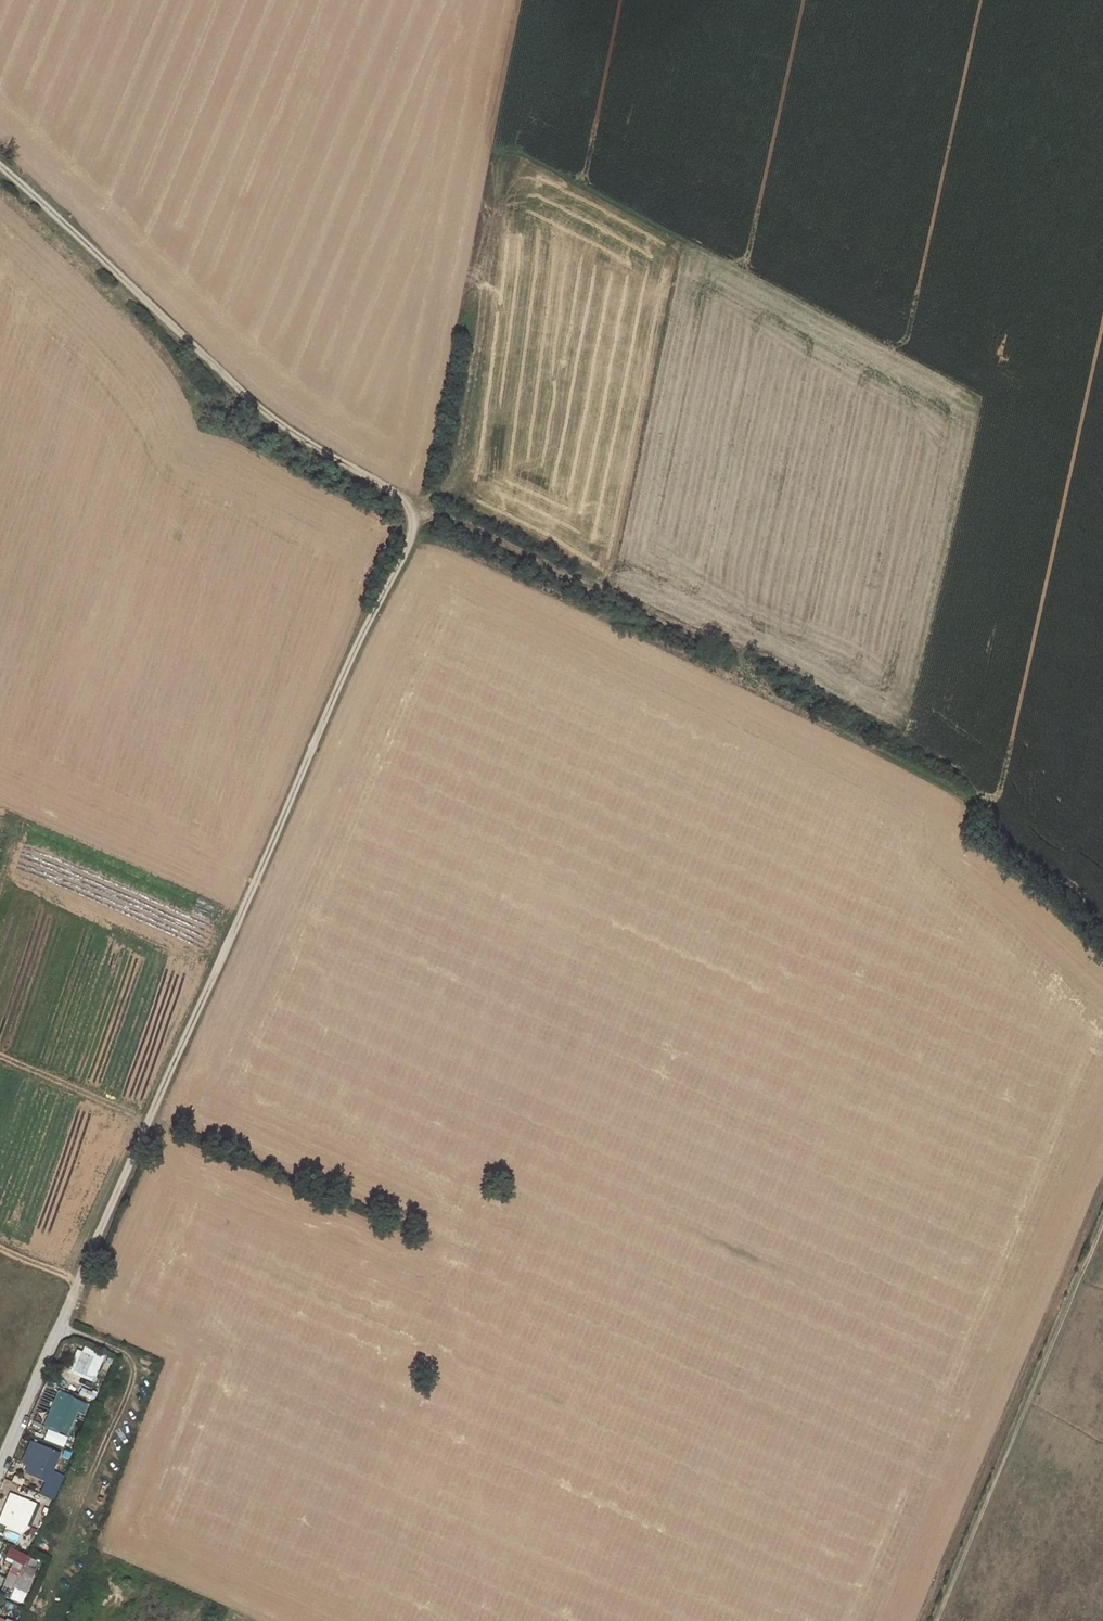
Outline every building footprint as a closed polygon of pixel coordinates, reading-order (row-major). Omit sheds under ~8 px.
[(82,1352),(102,1360),(104,1355),(84,1347),(82,1352)] [(75,1369),(82,1352),(77,1350),(68,1370),(73,1372),(72,1374),(96,1383),(98,1379),(94,1377),(75,1369)] [(94,1377),(102,1360),(82,1352),(75,1369),(94,1377)] [(84,1414),(88,1404),(58,1392),(44,1424),(68,1434),(77,1412),(84,1414)] [(36,1468),(44,1447),(30,1442),(22,1462),(36,1468)] [(50,1473),(58,1453),(44,1447),(36,1468),(50,1473)] [(0,1511),(0,1526),(22,1534),(34,1502),(7,1492),(0,1511)] [(37,1558),(6,1548),(3,1558),(9,1560),(0,1589),(0,1596),(23,1603),(37,1558)]
